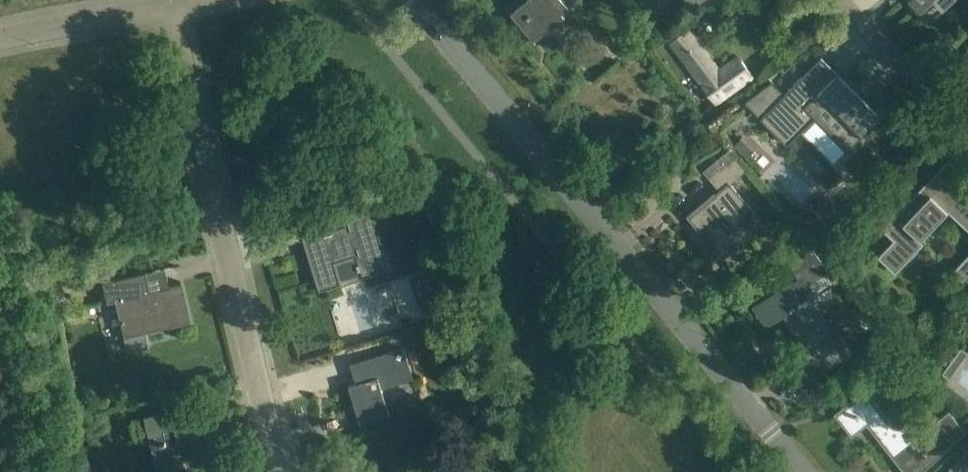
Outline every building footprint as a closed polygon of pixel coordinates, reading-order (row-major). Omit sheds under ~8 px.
[(563,0),(516,0),(504,10),(529,40),(569,7),(563,0)] [(797,0),(783,0),(791,13),(801,6),(797,0)] [(921,9),(931,1),(943,14),(958,0),(913,0),(921,9)] [(656,13),(651,9),(646,11),(642,14),(643,22),(648,26),(654,24),(657,19),(656,13)] [(953,43),(964,54),(967,50),(967,27),(953,43)] [(702,47),(687,29),(670,42),(716,102),(753,76),(738,56),(719,71),(710,59),(702,47)] [(745,102),(788,145),(815,118),(847,149),(845,151),(846,152),(881,117),(866,101),(862,105),(840,83),(839,81),(828,92),(807,71),(785,94),(772,81),(745,102)] [(710,107),(700,114),(707,123),(717,115),(710,107)] [(737,158),(729,149),(703,171),(719,189),(714,193),(687,216),(699,231),(706,225),(717,238),(710,244),(723,259),(735,249),(736,250),(739,247),(738,246),(750,236),(737,221),(751,209),(730,182),(746,169),(737,158)] [(947,159),(914,195),(908,189),(897,200),(903,206),(876,235),(877,236),(883,230),(894,240),(878,256),(879,258),(881,256),(895,269),(909,255),(911,257),(924,243),(912,232),(940,203),(967,230),(967,201),(938,172),(949,161),(947,159)] [(307,229),(301,231),(319,291),(341,284),(335,263),(352,257),(357,256),(358,260),(359,263),(357,264),(359,270),(361,269),(363,277),(390,269),(379,232),(390,229),(381,203),(361,209),(362,214),(344,219),(346,225),(345,225),(336,228),(335,222),(308,231),(307,229)] [(830,206),(810,225),(823,238),(840,222),(843,219),(840,216),(840,217),(830,206)] [(790,234),(789,241),(795,247),(804,239),(796,229),(790,234)] [(800,279),(766,300),(778,319),(785,314),(808,353),(807,353),(819,373),(852,353),(838,330),(831,334),(816,309),(825,304),(817,291),(832,282),(826,273),(827,272),(813,248),(789,262),(800,279)] [(952,272),(965,284),(967,281),(967,255),(952,272)] [(149,291),(145,273),(102,283),(107,302),(115,300),(126,351),(147,346),(144,333),(190,322),(181,284),(149,291)] [(967,353),(961,347),(943,371),(949,376),(967,353)] [(412,380),(403,348),(351,364),(357,383),(349,385),(361,424),(389,415),(381,389),(412,380)] [(865,391),(835,414),(852,435),(867,424),(893,457),(905,471),(921,471),(965,431),(949,411),(921,435),(900,409),(887,419),(865,391)] [(222,460),(209,401),(144,416),(156,468),(185,461),(180,444),(197,440),(203,464),(222,460)]
